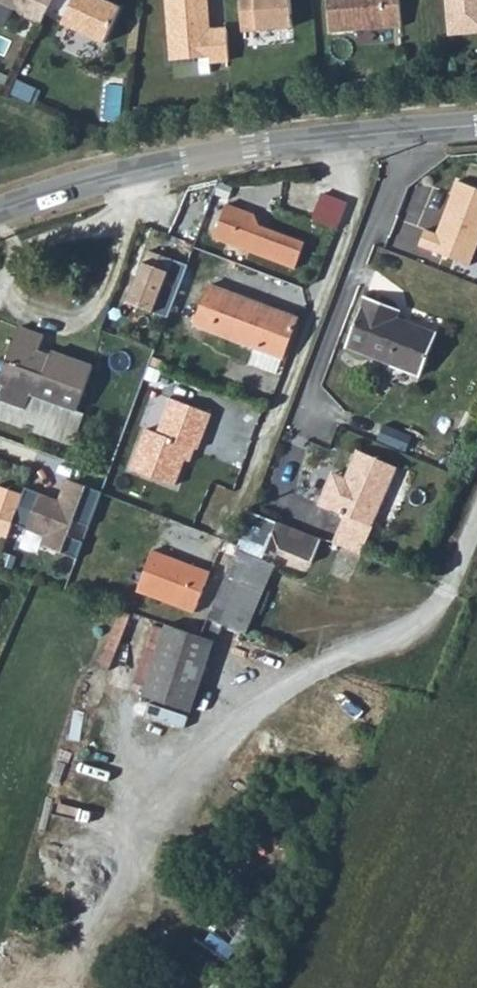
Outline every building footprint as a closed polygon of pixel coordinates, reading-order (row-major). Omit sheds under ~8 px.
[(51,0),(9,0),(28,8),(27,10),(43,18),(51,0)] [(64,19),(106,39),(123,3),(115,0),(73,0),(64,19)] [(230,56),(228,37),(227,24),(209,26),(207,0),(167,0),(172,56),(211,52),(211,57),(230,56)] [(242,26),(293,22),(291,0),(240,0),(242,26)] [(328,28),(400,22),(399,3),(399,0),(326,0),(328,28)] [(446,19),(447,31),(476,28),(476,0),(444,0),(446,19)] [(420,244),(471,264),(476,248),(476,185),(459,178),(439,231),(426,226),(420,244)] [(228,201),(216,236),(298,264),(307,238),(263,223),(255,211),(228,201)] [(139,301),(171,313),(192,260),(160,247),(139,301)] [(197,321),(283,356),(298,316),(212,282),(197,321)] [(345,348),(419,374),(434,332),(395,318),(397,311),(362,299),(345,348)] [(9,358),(19,363),(13,378),(38,388),(43,377),(87,395),(104,351),(63,335),(60,343),(45,337),(50,326),(26,316),(9,358)] [(208,409),(169,395),(156,429),(143,425),(128,465),(173,481),(187,442),(195,445),(208,409)] [(414,434),(384,421),(377,437),(407,449),(414,434)] [(334,542),(362,553),(374,525),(371,523),(396,464),(359,448),(347,477),(339,479),(331,476),(320,501),(346,512),(334,542)] [(24,489),(22,495),(12,524),(43,536),(40,545),(69,555),(77,539),(62,534),(67,518),(84,525),(98,491),(63,478),(55,500),(24,489)] [(0,487),(0,536),(7,538),(12,524),(22,495),(0,487)] [(201,618),(226,627),(246,634),(275,565),(260,558),(273,529),(281,553),(313,563),(324,538),(249,507),(236,540),(222,571),(201,618)] [(176,625),(195,631),(201,618),(222,571),(236,540),(217,533),(202,567),(149,547),(134,588),(185,605),(176,625)] [(195,631),(215,636),(221,638),(226,627),(201,618),(195,631)] [(133,690),(143,694),(173,624),(161,620),(133,690)] [(143,694),(166,702),(195,631),(176,625),(173,624),(143,694)] [(166,702),(181,708),(205,652),(210,639),(214,640),(215,636),(195,631),(166,702)] [(205,652),(214,656),(219,642),(214,640),(210,639),(205,652)]
